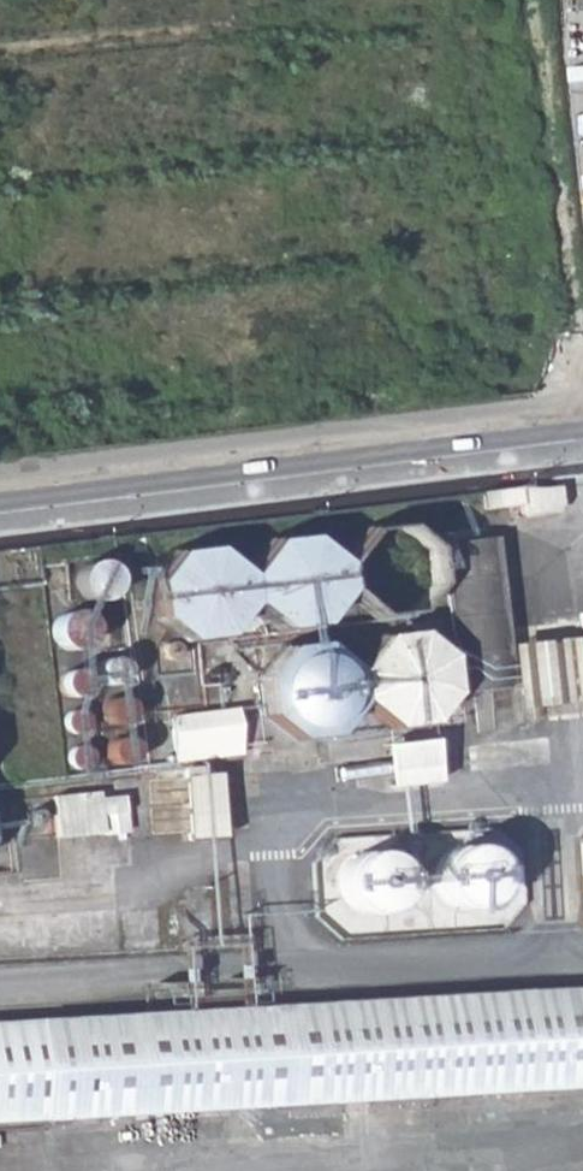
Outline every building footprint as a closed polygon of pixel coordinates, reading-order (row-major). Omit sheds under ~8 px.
[(481,493),(482,508),(516,505),(518,514),(549,511),(555,502),(558,503),(554,484),(481,493)] [(459,496),(460,510),(482,508),(481,493),(459,496)] [(438,529),(440,545),(479,540),(477,524),(438,529)] [(171,553),(151,582),(153,617),(181,642),(218,638),(243,605),(276,629),(314,624),(339,594),(372,618),(407,614),(430,581),(426,548),(400,527),(362,532),(335,563),(303,539),(267,542),(240,578),(205,550),(171,553)] [(485,539),(479,540),(440,545),(456,693),(501,689),(485,539)] [(85,596),(93,597),(102,594),(107,585),(106,576),(100,569),(91,566),(83,569),(77,575),(75,583),(79,591),(85,596)] [(64,644),(72,645),(80,641),(85,633),(84,624),(79,617),(70,615),(62,616),(56,622),(54,631),(57,639),(64,644)] [(278,653),(259,676),(262,716),(291,738),(327,732),(353,702),(386,726),(425,720),(444,691),(438,653),(412,635),(375,641),(349,672),(316,648),(278,653)] [(570,702),(582,700),(582,639),(563,642),(570,702)] [(508,646),(516,708),(559,702),(553,642),(508,646)] [(103,683),(109,684),(116,682),(120,677),(119,670),(114,666),(108,666),(102,668),(99,672),(99,679),(103,683)] [(68,695),(74,696),(80,694),(83,689),(83,683),(79,678),(72,678),(67,679),(63,684),(64,691),(68,695)] [(108,721),(115,724),(121,721),(124,716),(124,709),(119,705),(113,704),(107,708),(105,714),(108,721)] [(167,720),(173,765),(236,756),(231,713),(167,720)] [(70,734),(76,735),(82,732),(85,727),(84,721),(80,716),(74,715),(68,718),(65,723),(66,729),(70,734)] [(447,747),(450,736),(448,731),(442,728),(438,734),(429,735),(428,730),(422,732),(419,735),(407,738),(405,733),(398,735),(398,738),(388,740),(383,735),(376,737),(376,740),(366,742),(361,735),(359,736),(354,742),(347,743),(342,740),(337,745),(338,754),(340,756),(343,757),(346,751),(353,751),(358,757),(365,751),(376,750),(382,755),(387,751),(389,748),(398,746),(401,751),(407,751),(408,746),(418,746),(422,749),(428,748),(430,743),(440,743),(442,747),(447,747)] [(112,761),(119,763),(124,761),(128,756),(128,750),(124,745),(118,743),(112,746),(109,751),(109,757),(112,761)] [(73,769),(80,770),(85,767),(88,762),(88,756),(84,751),(78,749),(72,751),(68,757),(69,764),(73,769)] [(119,817),(99,819),(104,866),(125,863),(119,817)] [(478,896),(486,891),(492,883),(495,874),(494,865),(491,856),(485,848),(477,843),(468,841),(459,842),(450,846),(443,852),(439,861),(437,870),(439,880),(444,888),(451,894),(459,898),(469,898),(478,896)] [(384,905),(392,899),(397,892),(400,883),(400,874),(397,865),(391,857),(383,852),(374,850),(364,851),(356,855),(349,861),(344,870),(343,879),(345,888),(349,897),(356,903),(365,907),(375,907),(384,905)] [(582,1086),(582,992),(0,1025),(0,1121),(582,1086)]
